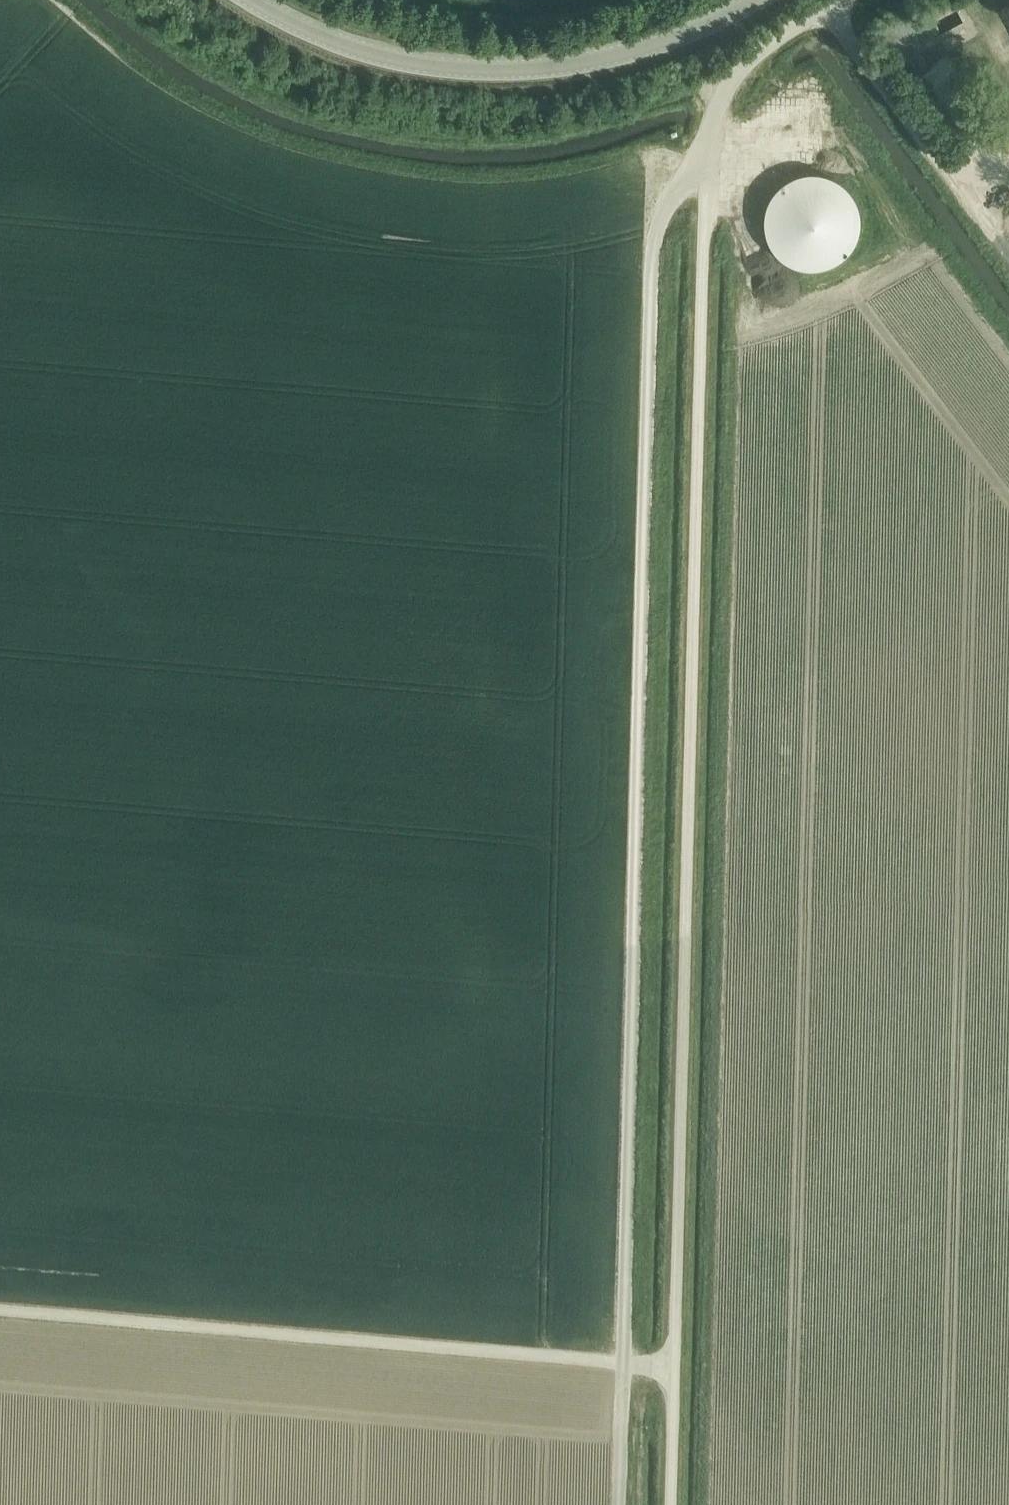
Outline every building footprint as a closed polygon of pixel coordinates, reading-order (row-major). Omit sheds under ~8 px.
[(958,145),(994,120),(948,54),(912,79),(958,145)] [(829,214),(791,226),(806,275),(886,249),(875,214),(868,216),(865,208),(831,219),(829,214)]
